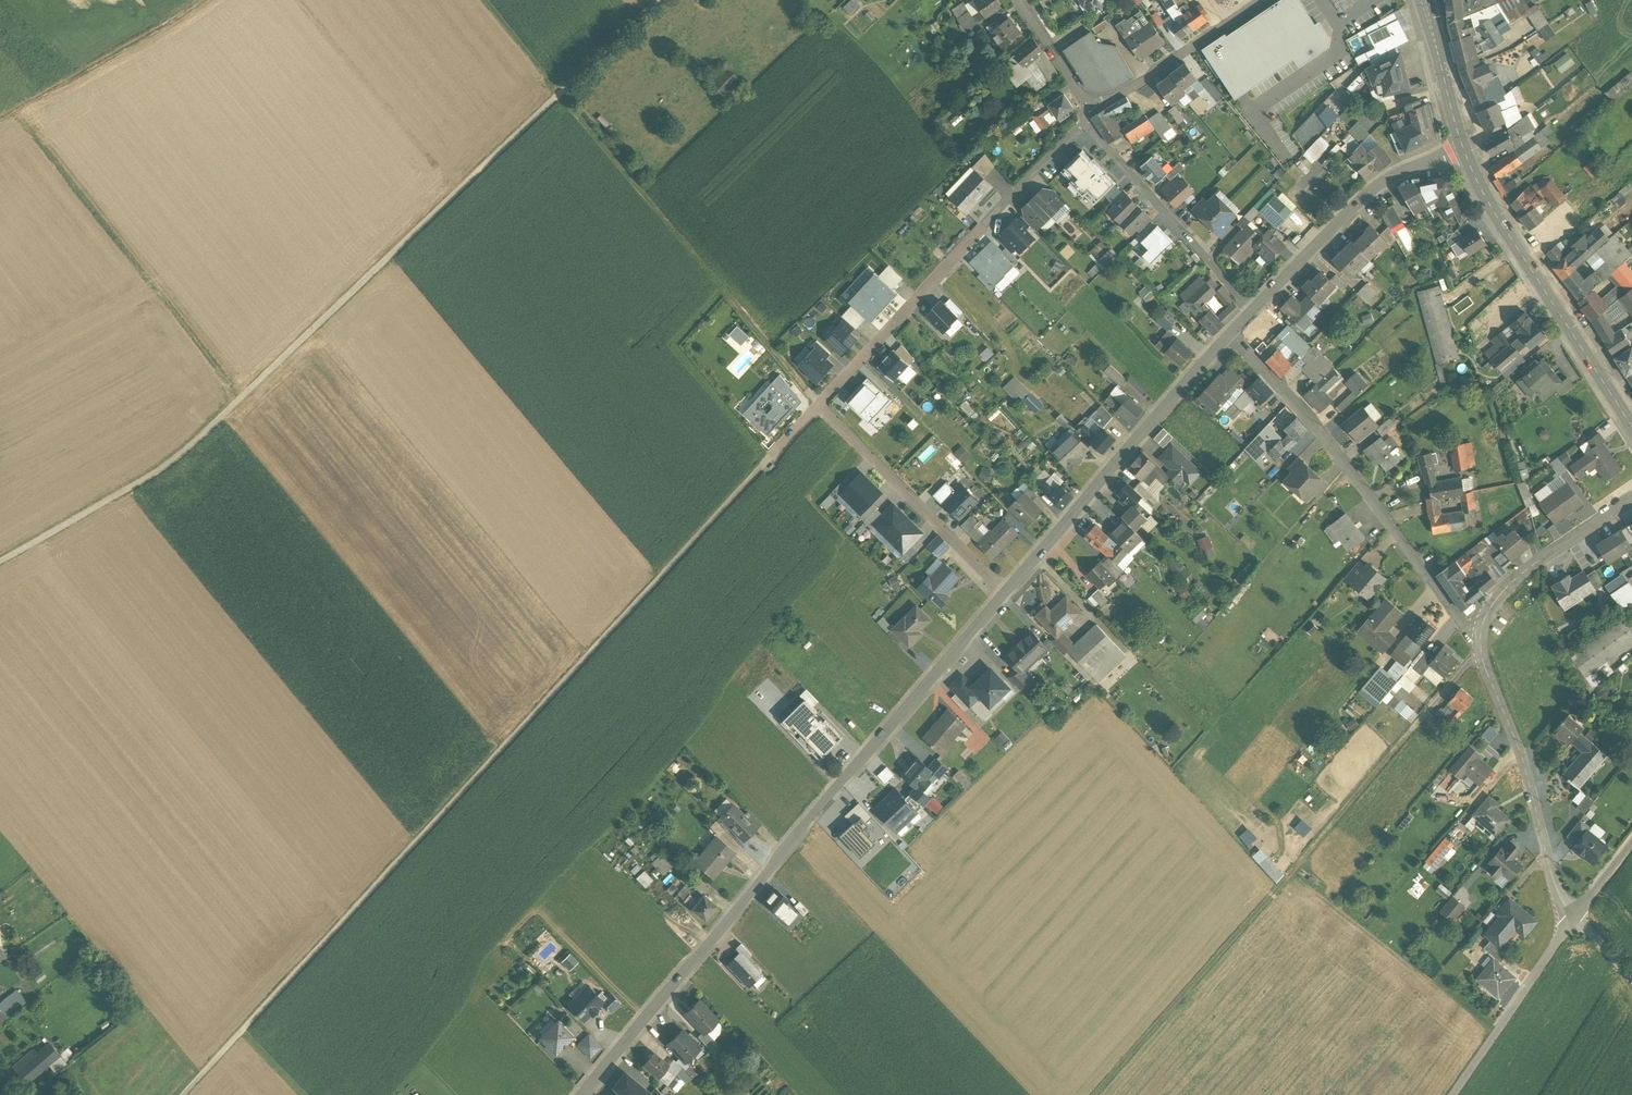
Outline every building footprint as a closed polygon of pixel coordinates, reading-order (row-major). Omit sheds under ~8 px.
[(855,0),(853,0),(845,8),(851,15),(861,6),(855,0)] [(977,2),(981,9),(982,10),(986,17),(1002,7),(997,0),(979,0),(977,2)] [(1162,3),(1167,9),(1175,4),(1172,0),(1166,0),(1162,3)] [(1175,4),(1179,9),(1183,6),(1184,7),(1188,3),(1186,0),(1181,0),(1175,4)] [(1235,98),(1294,58),(1300,66),(1329,47),(1331,39),(1319,22),(1314,25),(1297,0),(1282,0),(1228,38),(1226,35),(1203,50),(1209,59),(1206,61),(1217,77),(1220,75),(1235,98)] [(1462,4),(1463,18),(1494,5),(1501,2),(1499,0),(1461,0),(1462,4)] [(1494,5),(1499,12),(1501,12),(1509,25),(1526,14),(1528,17),(1535,13),(1528,3),(1526,0),(1505,0),(1501,2),(1494,5)] [(1591,0),(1585,3),(1591,16),(1597,12),(1591,0)] [(964,2),(953,9),(959,17),(965,14),(963,11),(968,8),(964,2)] [(1175,4),(1167,9),(1171,16),(1175,13),(1179,19),(1184,16),(1179,9),(1175,4)] [(1205,12),(1200,4),(1197,7),(1202,14),(1205,12)] [(1462,4),(1446,6),(1448,24),(1463,18),(1462,4)] [(1494,5),(1463,18),(1464,22),(1472,20),(1474,28),(1476,27),(1490,18),(1490,19),(1499,12),(1494,5)] [(1183,6),(1179,9),(1184,16),(1188,13),(1184,7),(1183,6)] [(1188,13),(1184,16),(1194,30),(1207,21),(1202,14),(1197,7),(1188,13)] [(968,8),(963,11),(965,14),(959,17),(968,30),(978,23),(973,15),(968,8)] [(982,10),(973,15),(978,23),(986,17),(982,10)] [(1548,23),(1539,10),(1535,13),(1528,17),(1537,30),(1548,23)] [(1394,12),(1377,22),(1377,23),(1380,29),(1398,20),(1394,12)] [(1501,12),(1499,12),(1490,19),(1499,34),(1510,27),(1509,25),(1501,12)] [(1138,18),(1132,22),(1131,22),(1128,25),(1125,21),(1117,27),(1122,34),(1123,34),(1126,38),(1144,26),(1146,29),(1151,25),(1144,15),(1139,18),(1138,18)] [(1194,30),(1184,16),(1179,19),(1168,28),(1173,36),(1176,34),(1181,40),(1194,30)] [(1463,18),(1448,24),(1453,40),(1458,64),(1477,55),(1474,45),(1471,36),(1476,34),(1474,28),(1472,20),(1464,22),(1463,18)] [(1490,18),(1476,27),(1480,31),(1492,49),(1504,41),(1499,34),(1490,19),(1490,18)] [(1021,34),(1009,19),(1000,26),(991,33),(998,41),(1004,36),(1010,43),(1021,34)] [(996,20),(987,27),(991,33),(1000,26),(996,20)] [(1380,29),(1372,33),(1377,43),(1373,45),(1375,48),(1366,53),(1370,61),(1396,48),(1409,42),(1398,20),(1380,29)] [(1377,23),(1358,34),(1359,37),(1367,33),(1368,35),(1372,33),(1380,29),(1377,23)] [(1548,23),(1537,30),(1545,42),(1556,35),(1548,23)] [(1126,38),(1126,39),(1141,60),(1158,48),(1154,43),(1161,38),(1151,25),(1146,29),(1144,26),(1126,38)] [(1099,43),(1091,32),(1082,38),(1095,60),(1115,46),(1099,43)] [(1095,60),(1082,38),(1082,39),(1064,51),(1063,51),(1086,88),(1099,93),(1114,89),(1134,78),(1115,46),(1095,60)] [(1044,53),(1033,40),(1014,55),(1025,68),(1026,67),(1036,59),(1044,53)] [(1479,43),(1474,45),(1477,55),(1483,53),(1479,43)] [(1370,61),(1373,67),(1399,54),(1396,48),(1370,61)] [(1530,62),(1534,68),(1550,57),(1546,51),(1541,55),(1537,48),(1530,53),(1534,58),(1530,62)] [(1060,76),(1044,53),(1036,59),(1047,76),(1048,78),(1051,82),(1060,76)] [(1366,53),(1355,59),(1359,66),(1370,61),(1366,53)] [(1373,67),(1363,71),(1347,88),(1352,93),(1364,81),(1371,78),(1377,90),(1380,97),(1394,93),(1409,89),(1400,56),(1399,54),(1373,67)] [(1553,64),(1561,74),(1574,63),(1567,54),(1553,64)] [(1025,68),(1014,55),(1003,65),(1019,85),(1026,80),(1032,75),(1026,67),(1025,68)] [(1477,55),(1458,64),(1460,71),(1472,66),(1479,63),(1477,55)] [(1036,59),(1026,67),(1032,75),(1037,82),(1047,76),(1036,59)] [(1197,79),(1185,64),(1171,75),(1171,76),(1183,90),(1197,79)] [(1474,70),(1462,75),(1475,106),(1487,100),(1485,96),(1481,84),(1493,78),(1487,65),(1474,70)] [(1472,66),(1460,71),(1462,75),(1474,70),(1472,66)] [(1605,94),(1613,103),(1631,86),(1631,74),(1630,72),(1605,94)] [(1032,75),(1026,80),(1031,86),(1037,82),(1032,75)] [(1183,90),(1171,76),(1158,86),(1172,104),(1179,99),(1177,97),(1184,92),(1183,90)] [(1493,78),(1481,84),(1485,96),(1487,95),(1487,93),(1502,87),(1498,76),(1493,78)] [(1197,79),(1183,90),(1184,92),(1185,94),(1191,99),(1198,94),(1204,89),(1197,79)] [(729,103),(745,89),(740,83),(731,90),(724,97),(729,103)] [(1487,95),(1485,96),(1487,100),(1475,106),(1477,112),(1478,112),(1497,103),(1505,100),(1503,97),(1506,95),(1502,87),(1487,93),(1487,95)] [(1516,87),(1506,95),(1503,97),(1505,100),(1497,103),(1501,114),(1505,122),(1509,121),(1507,118),(1519,113),(1516,105),(1523,101),(1516,87)] [(1380,97),(1377,90),(1371,92),(1376,104),(1395,99),(1394,93),(1380,97)] [(1074,108),(1063,91),(1046,102),(1049,106),(1053,111),(1058,119),(1062,116),(1067,113),(1074,108)] [(1189,103),(1194,110),(1204,101),(1198,94),(1191,99),(1192,101),(1189,103)] [(1127,97),(1116,104),(1119,111),(1131,104),(1127,97)] [(1418,100),(1406,104),(1408,111),(1420,107),(1418,100)] [(1046,102),(1046,101),(1032,111),(1037,119),(1042,115),(1040,112),(1049,106),(1046,102)] [(1198,115),(1209,107),(1204,101),(1194,110),(1198,115)] [(1497,103),(1478,112),(1486,131),(1505,122),(1501,114),(1497,103)] [(1116,104),(1092,118),(1098,127),(1112,119),(1115,117),(1113,115),(1119,111),(1116,104)] [(1328,105),(1318,117),(1329,126),(1339,115),(1328,105)] [(1420,107),(1408,111),(1413,123),(1423,144),(1435,138),(1426,105),(1420,107)] [(1049,106),(1040,112),(1042,115),(1044,117),(1044,116),(1053,111),(1049,106)] [(1185,119),(1175,106),(1169,111),(1178,124),(1185,119)] [(1145,116),(1140,108),(1137,115),(1139,119),(1145,116)] [(1571,127),(1575,133),(1595,115),(1591,110),(1571,127)] [(1171,128),(1160,112),(1149,120),(1151,123),(1155,128),(1161,136),(1171,128)] [(966,117),(961,113),(952,122),(957,127),(966,117)] [(1401,113),(1390,117),(1393,124),(1399,121),(1400,121),(1404,119),(1401,113)] [(1519,113),(1507,118),(1509,121),(1512,128),(1522,119),(1519,113)] [(1524,118),(1531,131),(1537,127),(1529,113),(1524,118)] [(1042,115),(1037,119),(1044,129),(1049,125),(1044,116),(1044,117),(1042,115)] [(1139,119),(1136,121),(1142,129),(1151,123),(1149,120),(1146,115),(1139,119)] [(1522,119),(1512,128),(1508,130),(1500,134),(1507,147),(1510,146),(1514,152),(1524,145),(1523,143),(1520,137),(1531,131),(1524,118),(1522,119)] [(1112,119),(1098,127),(1109,143),(1121,136),(1123,134),(1112,119)] [(1371,134),(1358,120),(1348,131),(1361,144),(1371,134)] [(1151,123),(1142,129),(1136,121),(1123,129),(1125,133),(1123,134),(1126,139),(1128,138),(1132,144),(1155,128),(1151,123)] [(1399,121),(1393,124),(1396,131),(1403,128),(1400,121),(1399,121)] [(1190,127),(1186,130),(1195,141),(1200,137),(1199,136),(1205,132),(1197,122),(1190,127)] [(1396,131),(1395,132),(1400,141),(1405,152),(1423,144),(1413,123),(1403,128),(1396,131)] [(1539,131),(1532,137),(1533,139),(1524,145),(1532,155),(1549,143),(1539,131)] [(1500,134),(1484,144),(1491,156),(1507,147),(1500,134)] [(1321,135),(1303,154),(1313,163),(1330,144),(1321,135)] [(1400,141),(1394,144),(1399,155),(1405,153),(1405,152),(1400,141)] [(1368,152),(1361,144),(1349,157),(1355,166),(1357,164),(1365,175),(1375,167),(1365,154),(1368,152)] [(1392,162),(1378,144),(1368,152),(1365,154),(1375,167),(1379,172),(1392,162)] [(1514,152),(1513,152),(1521,163),(1532,155),(1524,145),(1514,152)] [(1084,196),(1094,205),(1115,184),(1105,174),(1108,172),(1094,158),(1091,160),(1083,151),(1061,173),(1070,182),(1069,182),(1084,197),(1084,196)] [(1513,152),(1490,168),(1498,180),(1502,177),(1521,163),(1513,152)] [(995,166),(985,154),(971,169),(974,172),(975,171),(983,179),(995,166)] [(1158,163),(1152,155),(1141,165),(1146,172),(1144,173),(1149,179),(1151,177),(1156,183),(1166,175),(1168,173),(1167,173),(1162,167),(1162,163),(1158,163)] [(1601,172),(1592,161),(1584,168),(1593,178),(1601,172)] [(1180,162),(1167,173),(1168,173),(1166,175),(1171,180),(1173,178),(1174,177),(1179,173),(1184,168),(1180,162)] [(1281,168),(1274,175),(1278,180),(1286,172),(1281,168)] [(983,179),(975,171),(974,172),(964,184),(965,185),(952,199),(968,213),(992,187),(983,179)] [(1507,184),(1502,177),(1498,180),(1495,182),(1500,190),(1507,184)] [(1538,186),(1555,206),(1566,198),(1561,192),(1548,177),(1538,186)] [(1171,180),(1161,189),(1166,194),(1178,184),(1173,178),(1171,180)] [(1448,178),(1420,183),(1419,179),(1412,180),(1413,183),(1425,204),(1437,197),(1440,202),(1438,203),(1447,218),(1464,209),(1453,188),(1448,178)] [(1183,179),(1178,184),(1166,194),(1166,195),(1176,206),(1193,191),(1183,179)] [(1507,184),(1500,190),(1504,196),(1517,185),(1516,184),(1514,181),(1513,180),(1507,184)] [(1425,204),(1413,183),(1400,190),(1413,213),(1426,206),(1425,204)] [(1577,192),(1570,184),(1561,192),(1566,198),(1567,200),(1577,192)] [(1533,186),(1511,204),(1522,217),(1534,207),(1544,199),(1533,186)] [(1066,202),(1055,190),(1050,195),(1061,207),(1066,202)] [(1050,195),(1046,191),(1041,191),(1033,198),(1051,217),(1061,207),(1050,195)] [(1122,191),(1111,202),(1116,207),(1127,196),(1122,191)] [(1620,207),(1628,199),(1621,191),(1612,199),(1620,207)] [(1116,207),(1110,212),(1121,223),(1138,206),(1127,195),(1127,196),(1116,207)] [(1208,203),(1198,213),(1197,214),(1207,224),(1226,205),(1215,195),(1208,203)] [(1292,211),(1275,195),(1260,211),(1277,227),(1292,211)] [(1051,217),(1033,198),(1025,206),(1025,211),(1029,215),(1041,227),(1051,217)] [(1203,198),(1193,208),(1198,213),(1208,203),(1203,198)] [(1226,205),(1207,224),(1218,234),(1219,233),(1218,233),(1228,223),(1236,215),(1226,205)] [(1401,220),(1392,205),(1380,212),(1389,227),(1401,220)] [(1138,206),(1121,223),(1131,234),(1137,228),(1147,217),(1148,217),(1138,206)] [(1244,216),(1251,222),(1259,213),(1253,207),(1244,216)] [(1522,217),(1520,219),(1530,231),(1542,221),(1544,219),(1540,214),(1534,207),(1522,217)] [(1041,227),(1029,215),(1025,219),(1030,226),(1036,231),(1041,227)] [(1025,219),(1021,216),(1016,221),(1025,230),(1026,230),(1030,226),(1025,219)] [(1147,217),(1137,228),(1141,233),(1152,222),(1147,217)] [(1016,220),(1002,234),(1003,234),(1011,243),(1016,248),(1016,249),(1020,252),(1034,239),(1026,230),(1025,230),(1016,221),(1016,220)] [(1228,223),(1218,233),(1219,233),(1223,238),(1233,228),(1228,223)] [(1247,224),(1224,248),(1238,262),(1250,249),(1251,251),(1255,247),(1262,239),(1255,232),(1256,231),(1247,224)] [(1371,225),(1366,229),(1368,231),(1355,244),(1362,251),(1362,252),(1369,259),(1387,241),(1380,234),(1371,225)] [(1157,226),(1141,242),(1148,249),(1147,249),(1148,250),(1142,255),(1151,264),(1173,242),(1157,226)] [(1388,227),(1380,234),(1387,241),(1390,244),(1395,239),(1388,227)] [(1600,228),(1588,238),(1586,235),(1570,248),(1582,262),(1597,250),(1606,242),(1609,239),(1600,228)] [(1477,230),(1460,240),(1467,252),(1469,254),(1486,244),(1477,230)] [(1284,245),(1269,231),(1262,239),(1255,247),(1264,256),(1265,259),(1267,261),(1271,260),(1273,259),(1273,256),(1284,245)] [(1142,232),(1131,243),(1135,247),(1146,237),(1142,232)] [(1011,243),(1003,234),(1002,234),(997,239),(1006,248),(1011,243)] [(1609,239),(1606,242),(1597,250),(1608,264),(1614,270),(1624,262),(1631,256),(1628,252),(1614,236),(1609,239)] [(1460,240),(1457,242),(1464,254),(1467,252),(1460,240)] [(1362,251),(1355,244),(1352,241),(1343,251),(1360,269),(1369,259),(1362,252),(1362,251)] [(1457,242),(1451,246),(1457,257),(1464,254),(1457,242)] [(1011,243),(1006,248),(1011,253),(1016,249),(1016,248),(1011,243)] [(993,244),(972,264),(981,274),(982,273),(995,286),(1005,276),(1004,275),(1014,266),(1001,253),(993,244)] [(1555,247),(1548,253),(1553,260),(1560,253),(1555,247)] [(1011,253),(1006,248),(1001,253),(1014,266),(1019,261),(1011,253)] [(1562,255),(1560,253),(1553,260),(1557,265),(1553,268),(1562,279),(1574,269),(1582,262),(1570,248),(1562,255)] [(1109,250),(1105,255),(1110,261),(1115,255),(1109,250)] [(1360,269),(1343,251),(1333,261),(1350,278),(1360,269)] [(1021,261),(1016,265),(1021,273),(1027,269),(1021,261)] [(1056,262),(1052,268),(1060,272),(1063,265),(1056,262)] [(1624,262),(1614,270),(1608,276),(1618,288),(1620,286),(1627,294),(1631,290),(1631,272),(1624,262)] [(1608,264),(1586,282),(1592,290),(1602,301),(1618,288),(1608,276),(1614,270),(1608,264)] [(1096,265),(1087,274),(1092,278),(1101,269),(1096,265)] [(878,277),(892,289),(902,278),(889,266),(878,277)] [(1586,282),(1574,269),(1562,279),(1567,285),(1580,300),(1592,290),(1586,282)] [(1330,280),(1321,272),(1312,282),(1310,280),(1303,288),(1310,295),(1309,295),(1319,304),(1320,303),(1317,301),(1323,295),(1325,297),(1336,286),(1330,280)] [(1466,281),(1459,272),(1452,277),(1459,286),(1466,281)] [(885,309),(898,295),(892,289),(878,277),(875,273),(861,287),(885,309)] [(995,286),(982,273),(981,274),(978,277),(990,290),(995,286)] [(1347,285),(1336,274),(1330,280),(1336,286),(1341,291),(1347,285)] [(1201,287),(1204,283),(1200,278),(1181,296),(1186,301),(1201,287)] [(1217,283),(1211,278),(1207,282),(1212,287),(1217,283)] [(1204,283),(1201,287),(1206,293),(1212,287),(1207,282),(1206,281),(1204,283)] [(1377,293),(1367,283),(1362,288),(1372,298),(1377,293)] [(1231,296),(1223,285),(1221,287),(1216,291),(1217,292),(1216,293),(1225,302),(1230,298),(1231,296)] [(1618,288),(1602,301),(1607,308),(1622,297),(1627,294),(1620,286),(1618,288)] [(871,324),(885,309),(861,287),(848,302),(851,305),(865,318),(871,324)] [(1201,287),(1186,301),(1187,303),(1193,310),(1194,312),(1216,293),(1217,292),(1216,291),(1215,290),(1212,287),(1206,293),(1201,287)] [(1456,354),(1438,287),(1417,293),(1435,360),(1456,354)] [(1372,298),(1362,288),(1357,293),(1367,303),(1372,298)] [(1154,295),(1147,289),(1140,296),(1147,302),(1154,295)] [(1580,300),(1577,303),(1590,320),(1600,313),(1607,308),(1602,301),(1592,290),(1580,300)] [(1627,294),(1622,297),(1631,310),(1631,311),(1631,290),(1627,294)] [(1301,304),(1298,308),(1289,300),(1282,308),(1290,316),(1289,317),(1294,321),(1294,322),(1303,330),(1323,308),(1319,304),(1309,295),(1301,304)] [(1301,304),(1293,296),(1289,300),(1298,308),(1301,304)] [(1622,297),(1607,308),(1600,313),(1609,326),(1631,310),(1622,297)] [(1218,316),(1205,303),(1194,312),(1200,320),(1214,335),(1239,310),(1230,298),(1225,302),(1229,306),(1218,316)] [(944,304),(958,318),(963,313),(949,299),(944,304)] [(944,304),(941,301),(927,316),(943,332),(958,318),(944,304)] [(1182,307),(1188,315),(1193,310),(1187,303),(1182,307)] [(855,328),(865,318),(851,305),(841,315),(855,328)] [(1535,323),(1526,312),(1510,324),(1516,331),(1520,336),(1522,334),(1535,323)] [(1373,322),(1371,313),(1362,315),(1364,324),(1373,322)] [(1600,313),(1590,320),(1600,334),(1610,327),(1609,326),(1600,313)] [(1174,325),(1162,314),(1156,321),(1168,331),(1169,331),(1174,325)] [(855,328),(841,315),(833,324),(837,328),(840,325),(849,334),(855,328)] [(1621,330),(1628,340),(1631,337),(1631,322),(1621,330)] [(1545,335),(1535,323),(1522,334),(1527,341),(1532,346),(1545,335)] [(738,325),(730,333),(742,344),(750,335),(738,325)] [(849,334),(840,325),(837,328),(826,340),(842,355),(856,340),(849,334)] [(1293,332),(1287,326),(1277,336),(1293,351),(1302,342),(1293,333),(1293,332)] [(1615,334),(1610,327),(1600,334),(1604,340),(1614,354),(1630,343),(1628,340),(1621,330),(1615,334)] [(1169,331),(1168,331),(1162,338),(1172,346),(1178,339),(1169,331)] [(1509,339),(1502,331),(1497,336),(1492,339),(1497,345),(1485,355),(1490,361),(1502,351),(1506,347),(1512,343),(1509,339)] [(1515,334),(1509,339),(1512,343),(1520,336),(1516,331),(1515,334)] [(1520,336),(1512,343),(1517,349),(1527,341),(1522,334),(1520,336)] [(1258,336),(1253,342),(1252,341),(1250,343),(1256,349),(1264,341),(1258,336)] [(1172,346),(1162,338),(1157,344),(1166,353),(1172,346)] [(1166,353),(1180,365),(1192,351),(1178,339),(1172,346),(1166,353)] [(831,354),(817,340),(809,349),(812,352),(815,349),(826,359),(831,354)] [(1264,341),(1256,349),(1260,354),(1268,345),(1264,341)] [(1302,342),(1293,351),(1299,357),(1300,359),(1310,350),(1302,342)] [(1268,345),(1260,354),(1266,361),(1277,350),(1270,343),(1268,345)] [(1502,351),(1490,361),(1500,373),(1522,354),(1517,349),(1512,343),(1506,347),(1502,351)] [(902,345),(896,352),(909,364),(915,359),(902,345)] [(1614,358),(1631,383),(1631,348),(1631,347),(1614,358)] [(812,352),(801,365),(809,372),(808,374),(817,382),(833,365),(826,359),(815,349),(812,352)] [(896,352),(893,350),(878,367),(894,381),(909,364),(896,352)] [(1277,350),(1266,361),(1282,377),(1289,369),(1292,366),(1291,364),(1277,350)] [(1330,370),(1310,350),(1300,359),(1305,363),(1302,366),(1317,382),(1330,370)] [(1299,357),(1291,364),(1292,366),(1289,369),(1294,374),(1305,363),(1300,359),(1299,357)] [(1541,361),(1538,364),(1535,361),(1524,369),(1527,373),(1518,380),(1531,397),(1537,392),(1542,399),(1550,392),(1551,392),(1552,392),(1553,392),(1553,391),(1554,390),(1554,389),(1555,388),(1554,387),(1560,381),(1553,373),(1552,374),(1541,361)] [(1127,379),(1110,365),(1105,371),(1121,386),(1127,379)] [(1231,367),(1222,377),(1231,386),(1240,376),(1231,367)] [(1333,368),(1316,384),(1323,392),(1340,376),(1333,368)] [(1294,374),(1289,369),(1282,377),(1288,384),(1296,376),(1294,374)] [(1253,382),(1243,373),(1240,376),(1231,386),(1236,390),(1227,400),(1232,404),(1253,382)] [(1367,385),(1355,373),(1345,381),(1353,390),(1350,394),(1354,398),(1367,385)] [(1219,374),(1198,397),(1215,412),(1227,400),(1236,390),(1231,386),(1222,377),(1219,374)] [(771,384),(795,406),(801,400),(780,375),(771,384)] [(1260,377),(1247,388),(1260,403),(1273,391),(1260,377)] [(891,400),(867,378),(856,390),(858,393),(848,404),(869,424),(891,400)] [(1036,412),(1043,406),(1015,378),(1005,388),(1014,397),(1018,394),(1036,412)] [(1560,381),(1554,387),(1555,388),(1560,395),(1572,386),(1565,378),(1560,381)] [(795,406),(771,384),(744,414),(768,436),(795,406)] [(1316,384),(1304,395),(1319,411),(1331,400),(1323,392),(1316,384)] [(1125,393),(1117,386),(1111,393),(1123,403),(1129,396),(1125,393)] [(1243,400),(1238,405),(1243,410),(1252,401),(1254,404),(1257,402),(1259,404),(1257,406),(1260,410),(1276,395),(1273,391),(1260,403),(1247,388),(1240,397),(1243,400)] [(1123,403),(1111,393),(1106,399),(1118,409),(1123,403)] [(1350,394),(1335,407),(1339,411),(1354,398),(1350,394)] [(1143,407),(1129,396),(1123,403),(1118,409),(1131,421),(1143,407)] [(1240,397),(1235,402),(1238,405),(1243,400),(1240,397)] [(1084,398),(1061,421),(1066,426),(1069,424),(1076,431),(1078,429),(1079,430),(1085,423),(1091,417),(1096,411),(1096,410),(1084,398)] [(1235,402),(1226,412),(1238,424),(1248,415),(1238,405),(1235,402)] [(1113,417),(1101,405),(1096,410),(1096,411),(1108,422),(1113,417)] [(1364,408),(1344,424),(1355,437),(1355,436),(1365,429),(1365,430),(1368,428),(1367,427),(1369,425),(1374,421),(1364,408)] [(975,414),(971,409),(965,414),(975,424),(980,419),(975,414)] [(1108,422),(1096,411),(1091,417),(1103,427),(1108,422)] [(1293,413),(1288,418),(1291,422),(1297,417),(1293,413)] [(1001,415),(991,423),(995,428),(1005,420),(1001,415)] [(1103,427),(1091,417),(1085,423),(1097,434),(1103,427)] [(1291,422),(1285,428),(1290,435),(1295,441),(1296,440),(1297,441),(1308,430),(1297,417),(1291,422)] [(1388,419),(1376,429),(1381,435),(1393,425),(1388,419)] [(1097,434),(1085,423),(1079,430),(1091,441),(1097,434)] [(1268,425),(1256,438),(1268,451),(1280,439),(1281,439),(1271,428),(1268,425)] [(1368,428),(1365,430),(1365,429),(1355,436),(1360,442),(1374,431),(1369,425),(1367,427),(1368,428)] [(1091,441),(1093,443),(1104,453),(1116,439),(1103,427),(1097,434),(1091,441)] [(1078,429),(1076,431),(1074,432),(1088,447),(1093,443),(1091,441),(1079,430),(1078,429)] [(1173,438),(1163,429),(1155,439),(1165,448),(1173,438)] [(1074,432),(1053,452),(1070,470),(1077,463),(1075,460),(1088,448),(1088,447),(1074,432)] [(1599,433),(1588,441),(1592,448),(1593,449),(1600,444),(1605,441),(1599,433)] [(1290,435),(1285,440),(1291,446),(1297,441),(1296,440),(1295,441),(1290,435)] [(1256,438),(1246,448),(1258,460),(1268,451),(1256,438)] [(1390,452),(1380,438),(1364,450),(1376,464),(1379,462),(1386,470),(1404,456),(1397,447),(1390,452)] [(1280,439),(1268,451),(1274,457),(1276,460),(1291,446),(1285,440),(1283,442),(1281,439),(1280,439)] [(1470,443),(1451,446),(1455,468),(1473,465),(1470,443)] [(1610,453),(1608,455),(1600,444),(1593,449),(1592,448),(1586,453),(1587,454),(1571,466),(1580,478),(1587,473),(1588,474),(1590,472),(1587,468),(1593,463),(1605,480),(1621,469),(1610,453)] [(964,446),(957,453),(966,462),(973,454),(964,446)] [(1194,467),(1173,447),(1162,460),(1172,469),(1168,474),(1178,484),(1194,467)] [(1268,451),(1258,460),(1264,466),(1272,459),(1274,457),(1268,451)] [(1156,464),(1143,452),(1129,468),(1142,479),(1143,479),(1152,468),(1156,464)] [(1426,473),(1428,485),(1439,483),(1435,467),(1437,466),(1436,460),(1434,452),(1420,456),(1421,461),(1422,464),(1421,465),(1423,474),(1426,473)] [(1299,457),(1288,468),(1293,473),(1303,461),(1299,457)] [(1558,459),(1557,457),(1549,463),(1558,475),(1566,469),(1564,466),(1558,459)] [(1293,473),(1286,480),(1307,500),(1314,493),(1324,482),(1323,481),(1322,482),(1303,462),(1304,462),(1303,461),(1293,473)] [(1522,479),(1529,478),(1526,461),(1520,462),(1522,479)] [(1162,470),(1156,464),(1152,468),(1158,474),(1162,470)] [(1473,465),(1455,468),(1456,476),(1474,473),(1473,465)] [(985,468),(980,479),(986,481),(991,470),(985,468)] [(1061,485),(1045,470),(1034,481),(1041,487),(1047,480),(1051,484),(1056,489),(1057,489),(1061,485)] [(1169,477),(1162,470),(1158,474),(1156,476),(1163,483),(1169,477)] [(852,482),(841,494),(841,495),(851,504),(872,483),(862,473),(852,482)] [(1566,484),(1560,475),(1534,493),(1541,502),(1540,503),(1549,515),(1550,515),(1555,521),(1570,510),(1571,510),(1581,503),(1567,483),(1566,484)] [(841,494),(852,482),(847,477),(833,491),(839,497),(841,495),(841,494)] [(1469,478),(1461,479),(1463,493),(1471,491),(1469,478)] [(1461,479),(1453,480),(1455,495),(1460,494),(1463,493),(1461,479)] [(1047,480),(1041,487),(1045,491),(1051,484),(1047,480)] [(1453,480),(1428,485),(1431,499),(1455,495),(1453,480)] [(1526,480),(1518,483),(1524,499),(1532,497),(1526,480)] [(957,493),(946,482),(933,496),(944,507),(946,506),(945,505),(957,493)] [(1150,492),(1140,482),(1133,489),(1142,497),(1143,499),(1150,492)] [(1324,482),(1314,493),(1319,498),(1329,486),(1324,482)] [(882,493),(872,483),(851,504),(860,514),(861,514),(873,502),(882,493)] [(1051,484),(1045,491),(1050,496),(1056,489),(1051,484)] [(1133,489),(1128,484),(1118,494),(1125,499),(1122,502),(1130,509),(1128,512),(1141,525),(1148,518),(1140,510),(1143,507),(1138,502),(1142,497),(1133,489)] [(1061,485),(1057,489),(1056,489),(1050,496),(1063,508),(1074,497),(1061,485)] [(1038,495),(1029,486),(1022,492),(1023,493),(1025,495),(1026,495),(1032,501),(1038,495)] [(977,500),(963,487),(957,493),(945,505),(946,506),(959,519),(970,508),(972,507),(971,506),(977,500)] [(1463,493),(1460,494),(1463,513),(1464,513),(1466,527),(1477,526),(1471,491),(1463,493)] [(1032,501),(1026,495),(1025,495),(1023,493),(1010,506),(1027,524),(1041,510),(1032,501)] [(841,495),(839,497),(837,500),(856,518),(858,516),(860,514),(851,504),(841,495)] [(864,521),(877,509),(878,508),(873,502),(861,514),(860,514),(858,516),(864,521)] [(907,520),(908,520),(909,519),(908,519),(893,504),(883,515),(874,524),(875,524),(889,538),(907,520)] [(1158,511),(1164,516),(1168,511),(1162,506),(1158,511)] [(1448,515),(1440,516),(1439,514),(1437,507),(1428,508),(1432,533),(1450,530),(1448,515)] [(874,524),(883,515),(877,509),(864,521),(871,528),(875,524),(874,524)] [(1141,525),(1128,512),(1123,517),(1135,530),(1141,525)] [(1463,513),(1448,515),(1450,530),(1466,527),(1464,513),(1463,513)] [(1364,538),(1346,514),(1327,528),(1337,542),(1340,539),(1348,550),(1364,538)] [(978,523),(971,516),(961,525),(968,532),(978,523)] [(889,538),(888,539),(902,553),(903,554),(912,545),(922,534),(908,520),(907,520),(889,538)] [(1005,520),(979,545),(993,559),(1018,533),(1005,520)] [(1125,520),(1111,534),(1126,549),(1140,535),(1125,520)] [(889,538),(875,524),(871,528),(869,530),(898,558),(900,556),(902,553),(888,539),(889,538)] [(1108,536),(1095,525),(1085,536),(1098,548),(1104,542),(1109,537),(1108,536)] [(1627,527),(1620,531),(1629,544),(1631,547),(1631,546),(1631,535),(1631,534),(1627,527)] [(1527,546),(1514,530),(1506,537),(1503,535),(1495,542),(1502,551),(1510,559),(1527,546)] [(1620,531),(1597,546),(1607,562),(1631,547),(1629,544),(1620,531)] [(1119,543),(1110,534),(1108,536),(1109,537),(1104,542),(1108,546),(1111,543),(1116,547),(1119,543)] [(949,546),(938,535),(928,545),(939,557),(949,546)] [(1252,543),(1245,535),(1241,539),(1249,547),(1252,543)] [(1197,541),(1202,552),(1212,548),(1208,537),(1197,541)] [(1108,546),(1104,542),(1098,548),(1107,556),(1116,564),(1124,555),(1115,548),(1113,550),(1108,546)] [(1128,551),(1119,543),(1116,547),(1115,548),(1124,555),(1128,551)] [(902,553),(900,556),(906,563),(918,551),(912,545),(903,554),(902,553)] [(1502,551),(1494,558),(1496,561),(1501,567),(1502,566),(1510,559),(1502,551)] [(1181,564),(1175,554),(1167,558),(1172,569),(1181,564)] [(1116,564),(1107,556),(1100,562),(1109,572),(1116,564)] [(1462,557),(1458,560),(1437,576),(1449,592),(1455,600),(1462,608),(1470,602),(1463,594),(1454,582),(1467,572),(1476,565),(1470,558),(1466,561),(1462,557)] [(1474,581),(1487,571),(1490,569),(1482,560),(1476,565),(1467,572),(1474,581)] [(1501,567),(1496,561),(1490,567),(1499,578),(1506,571),(1502,566),(1501,567)] [(1099,562),(1087,574),(1100,588),(1107,581),(1109,584),(1115,578),(1109,572),(1100,562),(1099,562)] [(945,563),(932,577),(930,575),(918,589),(931,600),(932,599),(942,607),(950,598),(945,594),(960,577),(945,563)] [(1358,563),(1345,578),(1352,584),(1365,569),(1358,563)] [(1116,564),(1109,572),(1115,578),(1123,571),(1116,564)] [(1352,584),(1352,585),(1367,598),(1369,596),(1372,596),(1374,594),(1374,591),(1384,578),(1369,565),(1365,569),(1352,584)] [(1603,584),(1594,570),(1585,576),(1594,589),(1603,584)] [(1487,571),(1474,581),(1476,584),(1483,592),(1496,582),(1487,571)] [(1585,576),(1583,572),(1565,583),(1563,580),(1552,586),(1560,598),(1558,599),(1564,608),(1594,589),(1585,576)] [(901,585),(897,577),(890,580),(893,588),(901,585)] [(1611,594),(1623,611),(1631,605),(1631,587),(1628,582),(1611,594)] [(1476,584),(1463,594),(1470,602),(1483,592),(1476,584)] [(1106,600),(1097,590),(1091,595),(1101,605),(1106,600)] [(1066,596),(1051,611),(1046,606),(1036,615),(1055,636),(1056,636),(1060,632),(1074,619),(1073,618),(1080,611),(1066,596)] [(1402,613),(1386,601),(1372,618),(1371,618),(1360,630),(1379,645),(1389,633),(1387,631),(1402,613)] [(917,606),(893,630),(903,640),(909,646),(921,634),(919,632),(930,620),(917,606)] [(1139,608),(1135,612),(1143,619),(1147,615),(1139,608)] [(1571,658),(1578,668),(1585,677),(1606,662),(1631,643),(1631,613),(1571,658)] [(1435,629),(1421,617),(1408,633),(1414,638),(1422,645),(1435,629)] [(1071,649),(1068,652),(1103,688),(1131,662),(1116,645),(1097,625),(1071,649)] [(903,640),(893,630),(888,634),(899,644),(903,640)] [(1048,649),(1032,632),(1006,656),(1017,668),(1018,668),(1021,671),(1037,655),(1039,658),(1048,649)] [(1060,632),(1056,636),(1055,636),(1050,641),(1060,651),(1067,645),(1069,642),(1060,632)] [(1389,633),(1379,645),(1385,650),(1395,638),(1389,633)] [(1412,641),(1406,636),(1391,654),(1398,660),(1405,666),(1422,645),(1414,638),(1412,641)] [(1136,657),(1121,641),(1116,645),(1131,662),(1136,657)] [(1067,645),(1060,651),(1064,656),(1068,652),(1071,649),(1067,645)] [(1458,661),(1442,648),(1435,657),(1429,665),(1444,677),(1458,661)] [(1416,668),(1415,668),(1422,674),(1429,665),(1435,657),(1428,652),(1416,668)] [(1578,668),(1571,658),(1566,662),(1571,673),(1578,668)] [(1405,666),(1398,660),(1388,673),(1398,681),(1403,675),(1408,668),(1405,666)] [(1606,662),(1585,677),(1590,683),(1594,689),(1614,672),(1606,662)] [(1416,668),(1411,664),(1408,668),(1403,675),(1414,684),(1422,674),(1415,668),(1416,668)] [(1021,671),(1018,668),(1017,668),(1008,677),(1021,690),(1030,681),(1021,671)] [(1362,690),(1378,704),(1397,682),(1380,668),(1362,690)] [(1585,677),(1578,668),(1571,673),(1583,689),(1590,683),(1585,677)] [(981,697),(990,706),(1001,696),(999,695),(1008,686),(992,670),(981,681),(980,680),(974,686),(972,688),(981,697)] [(970,708),(981,697),(972,688),(974,686),(963,675),(950,687),(970,708)] [(1414,684),(1403,675),(1398,681),(1397,682),(1404,688),(1408,691),(1414,684)] [(1590,683),(1583,689),(1587,694),(1594,689),(1590,683)] [(1473,699),(1461,688),(1449,702),(1462,712),(1473,699)] [(819,702),(806,690),(800,696),(805,700),(813,708),(819,702)] [(843,739),(813,708),(805,700),(782,723),(811,753),(812,752),(820,761),(843,739)] [(1420,716),(1402,702),(1396,710),(1413,724),(1420,716)] [(1462,712),(1449,702),(1442,710),(1450,717),(1445,723),(1449,726),(1462,712)] [(1442,710),(1441,708),(1435,715),(1440,718),(1445,723),(1450,717),(1442,710)] [(949,711),(934,729),(932,728),(924,738),(932,745),(931,746),(940,753),(965,724),(949,711)] [(1576,722),(1569,715),(1564,721),(1563,720),(1561,722),(1562,723),(1552,734),(1567,747),(1571,743),(1580,733),(1582,731),(1574,724),(1576,722)] [(1344,724),(1349,732),(1359,726),(1354,718),(1344,724)] [(1445,723),(1440,718),(1434,725),(1444,733),(1449,726),(1445,723)] [(975,753),(991,737),(973,719),(967,724),(975,732),(964,742),(975,753)] [(1490,742),(1499,732),(1490,725),(1482,735),(1490,742)] [(1591,731),(1586,737),(1591,741),(1596,735),(1591,731)] [(1580,733),(1571,743),(1577,748),(1582,752),(1563,774),(1569,779),(1568,780),(1579,790),(1591,776),(1588,773),(1605,754),(1586,738),(1580,733)] [(1480,755),(1471,746),(1451,770),(1460,778),(1465,772),(1480,784),(1492,769),(1478,757),(1480,755)] [(928,767),(918,758),(907,770),(905,770),(903,773),(903,775),(917,786),(922,791),(931,782),(927,779),(933,773),(933,772),(928,767)] [(948,768),(936,758),(928,767),(933,772),(933,773),(939,778),(948,768)] [(670,770),(678,777),(684,769),(675,763),(670,770)] [(887,766),(878,775),(885,783),(894,774),(887,766)] [(970,783),(959,771),(954,775),(966,787),(970,783)] [(922,791),(917,786),(911,793),(924,806),(931,798),(922,791)] [(896,832),(905,824),(910,829),(914,824),(910,820),(918,812),(905,798),(897,789),(875,809),(896,832)] [(911,793),(905,798),(918,812),(924,806),(911,793)] [(1510,819),(1497,808),(1499,804),(1489,796),(1474,815),(1481,821),(1497,834),(1510,819)] [(1587,796),(1577,808),(1585,814),(1594,802),(1587,796)] [(867,823),(873,817),(859,803),(845,816),(853,824),(855,822),(856,823),(862,818),(867,823)] [(743,815),(733,806),(721,817),(730,827),(743,840),(754,829),(755,828),(743,815)] [(761,825),(748,811),(743,815),(755,828),(754,829),(755,831),(761,825)] [(1474,815),(1465,825),(1472,831),(1481,821),(1474,815)] [(730,827),(721,817),(717,822),(726,831),(730,827)] [(841,836),(861,857),(876,843),(864,830),(869,826),(867,823),(862,818),(856,823),(855,822),(853,824),(841,836)] [(1579,820),(1567,836),(1577,844),(1587,831),(1588,832),(1590,829),(1579,820)] [(717,822),(716,821),(710,827),(720,837),(726,831),(717,822)] [(1588,832),(1587,831),(1577,844),(1574,848),(1577,851),(1578,849),(1584,854),(1583,855),(1593,863),(1607,847),(1605,846),(1605,841),(1601,838),(1597,839),(1588,832)] [(716,837),(695,863),(714,878),(735,853),(716,837)] [(1426,862),(1435,870),(1454,847),(1445,839),(1426,862)] [(1512,843),(1505,851),(1502,849),(1490,862),(1493,865),(1489,870),(1497,877),(1502,872),(1510,879),(1521,865),(1513,858),(1520,850),(1512,843)] [(1253,855),(1277,881),(1285,873),(1261,848),(1253,855)] [(671,866),(659,854),(651,862),(662,874),(671,866)] [(636,878),(646,888),(653,880),(644,871),(636,878)] [(1447,898),(1452,892),(1442,883),(1436,889),(1447,898)] [(685,885),(678,893),(684,900),(689,894),(692,891),(685,885)] [(788,900),(775,889),(764,902),(777,913),(781,908),(788,900)] [(698,901),(689,894),(684,900),(684,901),(692,909),(698,901)] [(698,901),(692,909),(706,920),(717,906),(703,895),(698,901)] [(1453,896),(1440,911),(1453,922),(1466,907),(1453,896)] [(1502,916),(1487,934),(1492,938),(1495,941),(1498,944),(1515,923),(1526,932),(1536,921),(1510,900),(1499,913),(1502,916)] [(808,911),(799,901),(794,906),(803,916),(808,911)] [(793,918),(781,908),(777,913),(789,923),(793,918)] [(1491,911),(1484,920),(1489,925),(1496,916),(1491,911)] [(1507,955),(1493,944),(1495,941),(1492,938),(1484,948),(1501,962),(1507,955)] [(751,954),(741,943),(736,949),(740,953),(741,953),(746,958),(751,954)] [(570,970),(579,960),(570,952),(561,962),(570,970)] [(746,958),(741,953),(740,953),(728,964),(749,987),(762,974),(746,958)] [(1515,978),(1494,960),(1478,979),(1486,986),(1488,984),(1501,994),(1515,978)] [(588,986),(569,1004),(584,1020),(590,1013),(592,1015),(597,1009),(596,1008),(601,1003),(602,1001),(597,995),(588,986)] [(16,989),(0,1002),(0,1010),(6,1017),(25,1002),(16,989)] [(606,997),(601,992),(597,995),(602,1001),(606,997)] [(621,1002),(611,992),(606,997),(602,1001),(601,1003),(610,1012),(621,1002)] [(719,1021),(699,1000),(689,1009),(690,1010),(686,1014),(704,1033),(705,1034),(719,1021)] [(558,1021),(541,1037),(556,1053),(572,1036),(558,1021)] [(699,1048),(683,1030),(669,1043),(685,1061),(691,1055),(692,1055),(693,1054),(699,1048)] [(714,1039),(711,1041),(705,1034),(704,1033),(699,1038),(714,1053),(721,1047),(714,1039)] [(589,1036),(579,1045),(590,1056),(599,1047),(589,1036)] [(33,1058),(30,1060),(38,1069),(39,1071),(48,1063),(59,1054),(50,1044),(38,1054),(33,1058)] [(34,1049),(29,1053),(33,1058),(38,1054),(34,1049)] [(668,1065),(653,1052),(643,1065),(658,1077),(666,1068),(668,1065)] [(29,1053),(13,1067),(17,1071),(30,1060),(33,1058),(29,1053)] [(59,1054),(48,1063),(53,1070),(56,1073),(68,1064),(59,1054)] [(681,1067),(674,1059),(668,1065),(666,1068),(675,1075),(667,1085),(671,1088),(680,1078),(676,1073),(681,1067)] [(30,1060),(17,1071),(25,1081),(38,1069),(30,1060)] [(692,1078),(681,1067),(676,1073),(680,1078),(686,1083),(692,1078)] [(666,1068),(658,1077),(667,1085),(675,1075),(666,1068)] [(624,1072),(613,1086),(621,1093),(619,1094),(650,1094),(642,1088),(643,1087),(624,1072)]
